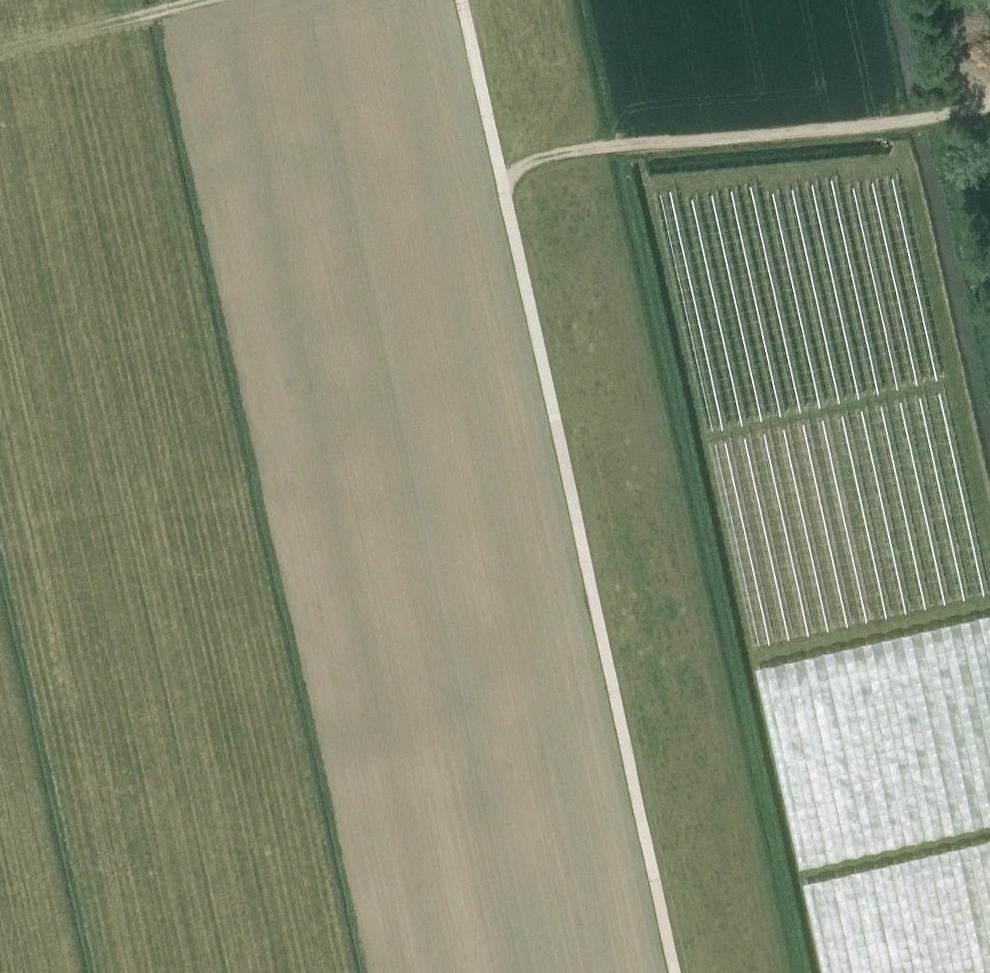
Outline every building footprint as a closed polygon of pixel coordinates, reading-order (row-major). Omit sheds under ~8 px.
[(833,972),(989,972),(989,838),(926,850),(924,836),(989,824),(989,618),(767,659),(806,864),(908,845),(911,859),(815,877),(833,972)]
